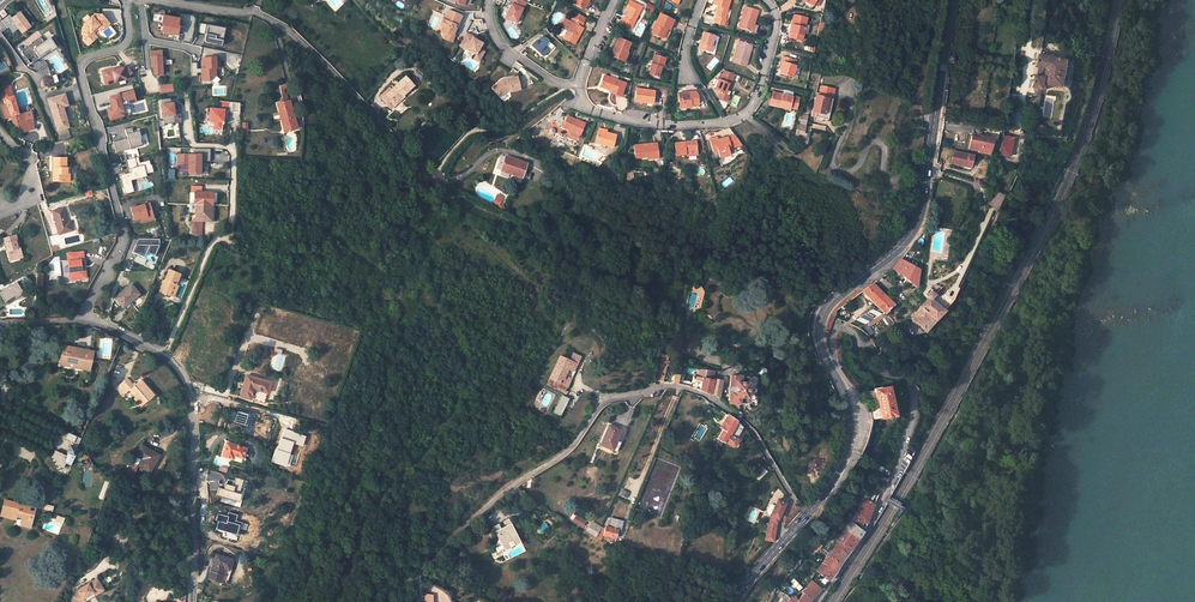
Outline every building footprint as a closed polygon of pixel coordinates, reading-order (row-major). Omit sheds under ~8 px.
[(519,0),(514,0),(513,4),(512,4),(506,18),(517,23),(523,9),(526,3),(519,0)] [(573,3),(586,11),(590,4),(587,3),(588,1),(589,0),(575,0),(573,3)] [(713,5),(718,6),(715,16),(717,17),(715,23),(723,25),(725,19),(724,19),(730,0),(714,0),(713,5)] [(642,7),(631,1),(626,10),(628,11),(625,18),(623,17),(621,23),(631,28),(642,7)] [(758,11),(745,7),(738,29),(751,33),(758,11)] [(444,21),(443,20),(440,27),(442,28),(441,32),(442,35),(447,33),(454,36),(457,29),(455,28),(456,26),(458,26),(462,16),(448,11),(444,21)] [(574,44),(583,28),(581,27),(583,24),(583,23),(585,18),(574,12),(571,17),(573,18),(571,22),(565,19),(561,27),(567,31),(563,38),(574,44)] [(9,15),(2,21),(7,29),(9,28),(13,33),(19,29),(22,33),(30,27),(19,13),(12,18),(9,15)] [(85,25),(82,28),(81,35),(83,35),(83,40),(87,45),(89,45),(95,40),(92,36),(92,33),(91,32),(99,25),(103,29),(109,23),(102,15),(94,14),(83,24),(85,25)] [(674,21),(660,14),(651,33),(661,37),(665,28),(669,30),(674,21)] [(179,18),(163,15),(162,23),(163,24),(162,32),(174,34),(176,26),(178,26),(179,18)] [(807,18),(794,15),(790,33),(789,38),(801,41),(803,36),(807,18)] [(817,34),(825,35),(827,24),(819,22),(817,34)] [(671,31),(669,30),(665,28),(661,37),(667,40),(671,31)] [(454,36),(447,33),(444,39),(452,42),(454,36)] [(473,37),(465,33),(458,46),(476,55),(473,60),(478,62),(484,52),(479,50),(482,44),(477,41),(472,38),(473,37)] [(714,36),(703,33),(698,48),(707,51),(708,46),(711,47),(712,41),(714,36)] [(29,46),(22,51),(28,60),(35,55),(39,60),(56,48),(56,47),(58,46),(52,37),(44,42),(40,37),(32,43),(35,48),(32,50),(29,46)] [(534,43),(531,46),(543,57),(549,50),(545,46),(548,42),(542,37),(534,43)] [(630,43),(618,38),(610,56),(621,61),(625,52),(626,52),(630,43)] [(752,45),(739,41),(734,57),(733,63),(745,67),(746,62),(752,45)] [(151,58),(153,57),(154,66),(155,74),(161,73),(161,74),(162,74),(163,74),(163,73),(162,64),(162,60),(162,57),(161,50),(150,51),(151,58)] [(665,58),(654,55),(648,74),(657,77),(661,66),(662,67),(665,58)] [(1069,60),(1042,55),(1039,67),(1048,68),(1047,77),(1038,76),(1036,88),(1042,89),(1046,89),(1046,85),(1064,87),(1069,60)] [(219,57),(202,58),(202,68),(201,68),(202,81),(211,80),(215,75),(215,68),(219,68),(219,57)] [(793,61),(782,57),(779,68),(780,68),(778,74),(791,78),(795,66),(791,65),(793,61)] [(118,67),(102,71),(106,84),(125,79),(125,78),(132,73),(126,65),(123,68),(119,68),(118,67)] [(722,75),(732,79),(734,75),(724,71),(722,75)] [(724,95),(726,89),(729,84),(730,85),(732,79),(722,75),(720,80),(719,80),(714,91),(719,93),(717,97),(727,101),(729,97),(724,95)] [(625,84),(604,76),(600,85),(613,90),(612,91),(612,93),(621,96),(625,84)] [(414,86),(405,77),(392,89),(393,90),(390,93),(389,92),(382,98),(386,103),(387,103),(391,107),(399,100),(400,101),(404,97),(403,96),(414,86)] [(501,81),(492,88),(500,97),(506,92),(509,91),(509,92),(520,90),(517,77),(501,81)] [(173,83),(161,84),(161,91),(173,90),(173,83)] [(10,84),(1,87),(4,99),(5,98),(14,96),(10,84)] [(286,89),(286,85),(280,86),(283,102),(289,101),(287,93),(285,93),(284,89),(286,89)] [(815,117),(823,118),(828,99),(832,100),(834,89),(822,86),(820,96),(815,95),(811,112),(815,113),(815,117)] [(654,91),(637,88),(635,100),(652,103),(654,91)] [(1042,89),(1036,88),(1032,124),(1037,125),(1042,89)] [(133,91),(109,97),(111,103),(110,103),(111,108),(107,109),(110,119),(131,114),(129,103),(136,102),(133,91)] [(685,93),(679,93),(680,105),(686,105),(686,108),(690,108),(690,105),(698,105),(697,95),(696,92),(689,93),(689,94),(685,94),(685,93)] [(792,97),(772,93),(769,105),(779,108),(779,106),(789,108),(792,97)] [(65,94),(48,99),(56,125),(57,125),(58,131),(69,128),(68,122),(64,107),(69,106),(65,94)] [(14,96),(5,98),(7,104),(1,106),(5,119),(11,117),(15,131),(21,129),(22,132),(35,129),(31,111),(25,113),(24,111),(18,113),(14,96)] [(170,97),(161,99),(164,119),(158,120),(159,126),(165,125),(165,123),(181,121),(179,107),(177,108),(176,102),(171,102),(170,97)] [(828,120),(832,100),(828,99),(823,118),(828,120)] [(239,113),(239,103),(229,101),(220,100),(219,108),(207,107),(206,114),(209,114),(208,124),(214,125),(213,127),(221,129),(222,124),(223,124),(223,121),(222,121),(223,119),(226,120),(227,112),(239,113)] [(392,108),(400,101),(399,100),(391,107),(392,108)] [(283,102),(277,103),(284,133),(297,129),(290,101),(289,101),(283,102)] [(793,137),(803,140),(805,134),(803,133),(807,116),(798,114),(793,137)] [(585,124),(567,116),(562,127),(580,135),(585,124)] [(1037,125),(1032,124),(1031,131),(1040,133),(1042,133),(1042,132),(1043,132),(1044,131),(1044,130),(1044,129),(1043,128),(1043,127),(1042,127),(1041,127),(1041,126),(1037,125)] [(132,127),(126,129),(128,138),(114,142),(117,153),(131,149),(131,148),(142,145),(139,131),(133,132),(132,127)] [(613,147),(616,135),(606,132),(598,130),(595,143),(605,145),(613,147)] [(717,137),(710,139),(713,152),(718,151),(719,157),(730,154),(729,147),(731,146),(732,147),(741,145),(735,135),(720,139),(721,140),(718,140),(717,137)] [(980,139),(972,137),(969,149),(990,154),(993,139),(980,136),(980,139)] [(1010,156),(1013,137),(1003,136),(1000,154),(1010,156)] [(696,141),(674,143),(675,155),(687,154),(697,153),(696,141)] [(657,143),(646,144),(634,145),(635,157),(635,158),(648,157),(648,156),(648,155),(658,154),(657,143)] [(211,161),(211,148),(195,148),(195,154),(180,154),(180,164),(189,164),(189,173),(209,174),(209,163),(201,163),(201,161),(211,161)] [(973,156),(953,152),(950,164),(962,167),(962,166),(970,168),(973,156)] [(526,163),(505,156),(501,171),(522,178),(526,163)] [(138,157),(126,160),(129,169),(131,169),(132,172),(121,175),(126,194),(134,192),(131,180),(147,176),(146,174),(154,172),(152,165),(151,165),(150,160),(140,162),(138,157)] [(53,158),(53,170),(55,170),(55,180),(61,180),(61,181),(67,181),(68,167),(67,167),(67,158),(61,158),(55,158),(53,158)] [(1003,195),(995,191),(989,205),(997,209),(1003,195)] [(213,192),(195,192),(195,205),(195,213),(193,213),(193,232),(203,236),(204,221),(204,219),(211,219),(212,205),(213,205),(213,192)] [(150,203),(131,208),(134,220),(141,218),(142,222),(154,218),(150,203)] [(68,222),(64,208),(52,211),(59,234),(73,230),(70,221),(68,222)] [(14,235),(3,239),(10,260),(22,256),(20,248),(18,249),(14,235)] [(160,239),(139,238),(139,244),(136,244),(133,252),(145,257),(147,252),(155,256),(160,245),(160,239)] [(83,252),(67,253),(69,266),(64,267),(65,273),(69,272),(70,280),(86,278),(85,265),(82,265),(81,260),(84,260),(83,252)] [(900,274),(916,287),(919,270),(900,259),(894,268),(900,274)] [(180,274),(169,270),(164,281),(163,281),(161,286),(162,287),(164,288),(163,291),(163,292),(169,295),(174,284),(176,284),(180,274)] [(6,304),(5,303),(14,297),(16,299),(24,294),(21,290),(30,284),(26,276),(18,281),(18,282),(9,287),(8,286),(3,289),(4,290),(0,293),(0,308),(6,304)] [(884,313),(893,304),(872,283),(862,291),(874,303),(884,313)] [(140,294),(132,284),(115,298),(123,308),(140,294)] [(697,303),(701,305),(705,290),(701,289),(697,303)] [(871,306),(874,303),(862,291),(859,293),(871,306)] [(934,294),(930,291),(926,296),(928,297),(920,306),(915,311),(910,316),(914,321),(924,332),(934,320),(943,310),(930,298),(934,294)] [(882,314),(873,309),(864,314),(873,320),(882,315),(882,314)] [(882,315),(888,325),(893,322),(887,315),(884,313),(882,314),(882,315)] [(859,329),(868,337),(873,334),(868,323),(865,325),(859,329)] [(557,341),(552,339),(547,348),(553,350),(557,341)] [(89,370),(93,351),(81,349),(80,349),(80,348),(79,348),(78,349),(77,349),(77,350),(69,349),(70,346),(66,346),(64,355),(63,355),(61,365),(89,370)] [(577,364),(580,357),(573,353),(569,361),(577,364)] [(680,375),(674,374),(673,376),(665,375),(667,366),(669,367),(671,362),(668,361),(669,358),(667,356),(662,354),(656,375),(656,376),(656,377),(656,378),(657,379),(657,380),(658,380),(658,381),(659,381),(660,382),(663,382),(672,383),(678,384),(680,375)] [(569,382),(562,379),(564,375),(563,374),(566,367),(568,368),(574,371),(576,369),(575,368),(577,364),(569,361),(560,356),(547,385),(564,393),(563,394),(566,395),(567,392),(565,391),(569,382)] [(695,384),(696,385),(695,389),(707,393),(711,394),(713,394),(720,396),(723,380),(713,378),(714,371),(698,369),(696,377),(695,384)] [(748,377),(731,375),(729,404),(746,404),(748,377)] [(270,383),(247,376),(240,396),(264,403),(270,383)] [(141,407),(154,395),(141,380),(134,386),(127,378),(117,387),(124,395),(129,390),(135,397),(134,399),(141,407)] [(541,379),(530,400),(535,403),(546,382),(541,379)] [(888,387),(875,390),(881,418),(894,415),(888,387)] [(561,397),(557,407),(555,410),(553,413),(560,416),(568,400),(562,397),(561,397)] [(723,429),(717,439),(723,443),(724,442),(732,447),(734,446),(736,443),(737,439),(736,438),(742,427),(736,421),(727,415),(719,427),(723,429)] [(617,441),(622,430),(610,425),(601,445),(612,449),(615,440),(617,441)] [(72,463),(76,454),(76,453),(79,447),(78,447),(79,446),(82,437),(72,432),(69,437),(77,440),(74,445),(72,444),(68,451),(69,451),(68,454),(57,449),(53,457),(59,459),(57,462),(66,466),(68,461),(72,463)] [(245,448),(227,443),(223,456),(233,459),(234,456),(242,458),(245,448)] [(145,445),(129,470),(135,473),(141,464),(152,471),(162,455),(145,445)] [(762,467),(754,476),(758,480),(767,472),(762,467)] [(627,499),(630,492),(622,489),(619,496),(627,499)] [(873,508),(874,505),(862,497),(856,512),(867,521),(868,519),(873,508)] [(776,498),(769,515),(777,517),(783,502),(781,501),(776,498)] [(35,509),(27,507),(27,504),(21,502),(21,504),(5,501),(2,512),(17,516),(18,512),(23,514),(22,520),(32,522),(35,509)] [(856,512),(850,521),(835,539),(839,542),(840,540),(851,548),(851,549),(854,544),(858,539),(861,535),(863,532),(864,529),(866,524),(867,521),(856,512)] [(769,515),(768,523),(776,524),(777,517),(769,515)] [(575,523),(582,527),(585,523),(578,518),(575,523)] [(607,525),(606,527),(603,526),(597,537),(601,539),(604,533),(613,537),(617,529),(620,531),(624,522),(614,518),(610,527),(607,525)] [(541,533),(549,529),(546,522),(537,527),(541,533)] [(586,530),(594,535),(599,527),(591,522),(586,530)] [(776,524),(768,523),(764,539),(774,541),(776,524)] [(505,551),(522,542),(512,524),(496,532),(505,551)] [(814,576),(812,579),(824,587),(827,584),(830,580),(831,579),(837,570),(847,556),(851,550),(851,549),(851,548),(840,540),(839,542),(824,563),(828,566),(823,572),(828,575),(826,579),(823,577),(821,581),(814,576)] [(229,571),(232,560),(216,554),(208,578),(220,582),(222,576),(224,569),(229,571)] [(70,595),(74,601),(86,601),(84,598),(103,588),(97,577),(75,588),(77,592),(70,595)] [(795,586),(799,583),(795,578),(791,581),(795,586)] [(824,587),(812,579),(804,587),(803,591),(805,594),(800,601),(801,601),(813,601),(820,593),(824,587)] [(133,600),(134,601),(143,601),(142,599),(150,584),(144,581),(133,600)] [(800,601),(795,594),(791,598),(789,601),(801,601),(800,601)]
